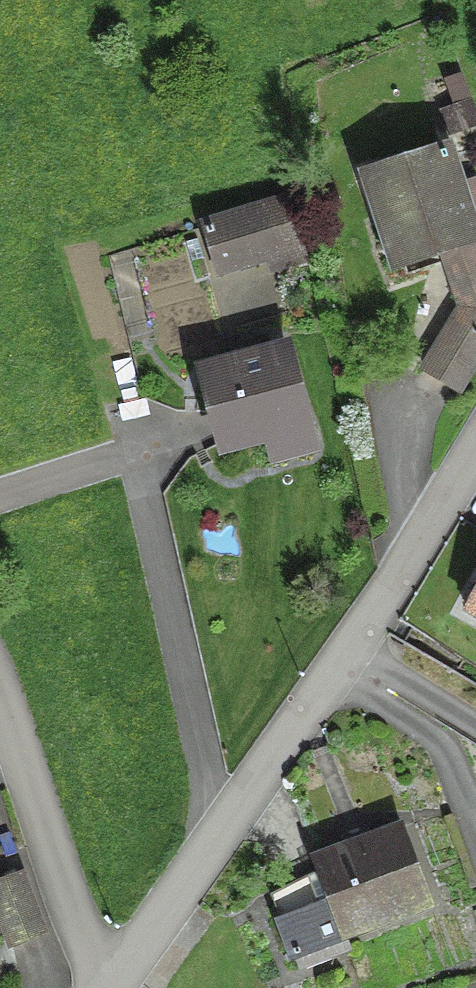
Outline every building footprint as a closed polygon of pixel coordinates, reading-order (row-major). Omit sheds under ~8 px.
[(445,135),(473,125),(466,105),(437,115),(445,135)] [(391,269),(473,243),(443,151),(362,177),(391,269)] [(273,270),(302,261),(285,204),(200,230),(213,273),(269,256),(273,270)] [(453,393),(475,355),(475,264),(447,274),(459,311),(420,373),(453,393)] [(282,354),(199,376),(219,449),(301,427),(282,354)] [(475,620),(475,588),(463,612),(475,620)] [(397,830),(311,863),(319,885),(270,903),(295,973),(330,960),(325,947),(341,941),(340,938),(426,906),(397,830)]
